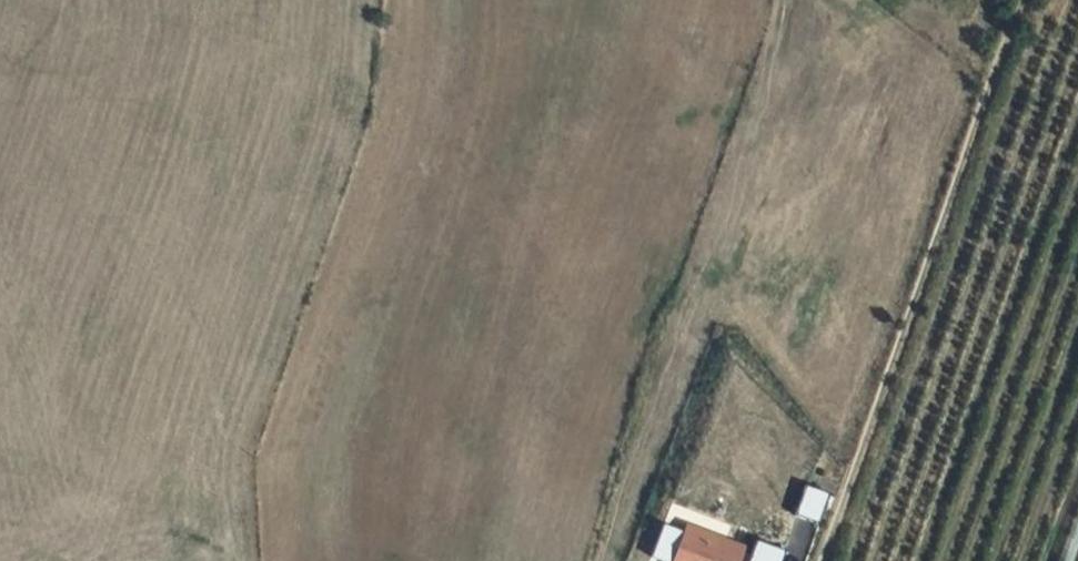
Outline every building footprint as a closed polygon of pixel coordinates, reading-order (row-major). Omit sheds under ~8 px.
[(688,526),(674,560),(735,560),(741,546),(688,526)]
